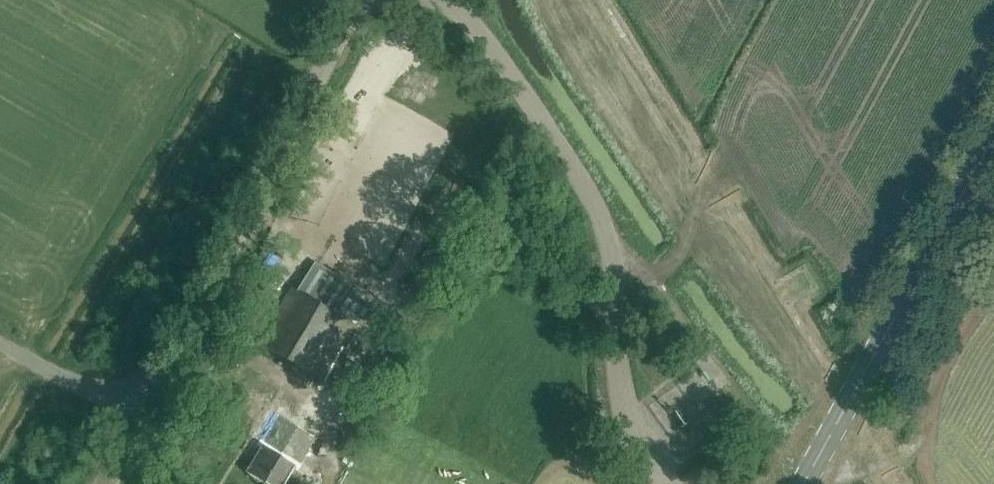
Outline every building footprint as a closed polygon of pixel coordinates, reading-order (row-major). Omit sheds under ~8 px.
[(258,343),(323,384),(357,328),(290,287),(258,343)] [(320,434),(276,408),(255,444),(262,448),(248,472),(268,483),(285,483),(295,467),(299,469),(320,434)]
